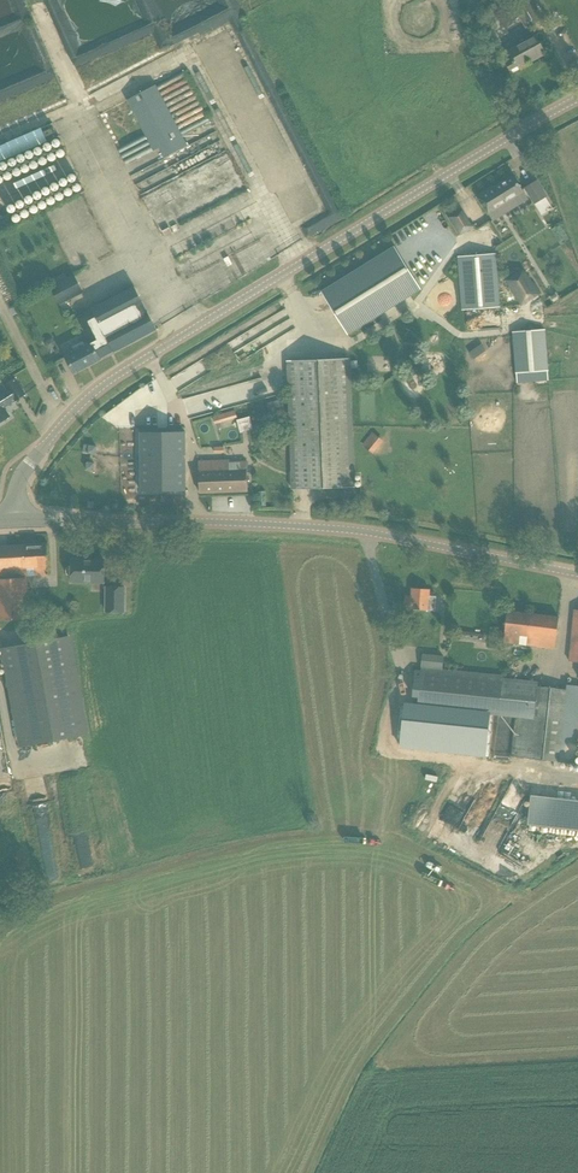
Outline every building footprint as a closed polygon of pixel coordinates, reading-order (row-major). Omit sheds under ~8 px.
[(533,0),(512,0),(527,28),(544,18),(533,0)] [(510,56),(504,59),(512,73),(519,69),(518,66),(529,59),(530,62),(545,53),(539,43),(536,37),(508,52),(510,56)] [(165,158),(187,146),(155,85),(127,99),(154,151),(159,148),(165,158)] [(0,143),(0,177),(13,172),(13,173),(55,157),(51,145),(58,143),(51,123),(14,137),(0,143)] [(273,164),(283,133),(275,130),(265,161),(273,164)] [(283,144),(273,175),(279,177),(289,146),(283,144)] [(286,192),(297,161),(289,159),(278,189),(286,192)] [(530,195),(526,190),(523,192),(513,176),(495,187),(494,186),(477,197),(493,220),(527,197),(530,195)] [(536,181),(525,188),(526,190),(530,195),(535,203),(546,196),(536,181)] [(447,218),(459,236),(472,227),(460,209),(447,218)] [(305,235),(319,231),(316,223),(302,227),(305,235)] [(348,334),(421,289),(395,248),(323,293),(348,334)] [(495,254),(458,257),(462,310),(499,307),(495,254)] [(50,286),(59,304),(83,293),(73,274),(50,286)] [(538,295),(528,279),(518,285),(513,277),(507,281),(522,304),(538,295)] [(75,351),(65,356),(74,373),(100,359),(99,358),(113,351),(114,352),(157,329),(147,311),(146,312),(143,305),(144,305),(134,287),(91,309),(92,310),(77,318),(90,343),(85,346),(82,342),(73,347),(75,351)] [(549,370),(546,329),(513,332),(516,373),(549,370)] [(349,359),(287,361),(292,489),(354,487),(349,359)] [(14,400),(15,400),(24,394),(14,379),(5,385),(8,391),(0,396),(0,409),(14,400)] [(234,411),(212,416),(213,423),(235,418),(234,411)] [(237,420),(240,432),(252,429),(248,416),(237,420)] [(140,432),(140,491),(141,491),(141,486),(159,486),(167,486),(167,490),(185,490),(185,491),(186,491),(185,459),(182,459),(182,455),(185,455),(185,432),(184,432),(184,433),(167,433),(167,435),(157,435),(157,433),(140,433),(140,432)] [(372,432),(363,446),(374,453),(383,440),(372,432)] [(89,446),(88,453),(95,454),(96,447),(89,446)] [(247,491),(246,462),(229,463),(229,460),(198,462),(199,493),(247,491)] [(93,471),(94,463),(87,463),(86,470),(93,471)] [(29,619),(27,579),(12,580),(12,568),(37,567),(37,577),(48,576),(47,544),(0,547),(0,621),(29,619)] [(104,560),(71,559),(71,567),(68,568),(66,571),(66,575),(68,578),(71,579),(71,582),(93,583),(93,579),(104,580),(104,560)] [(124,588),(106,587),(106,612),(124,612),(124,588)] [(405,596),(404,607),(412,607),(412,609),(432,610),(433,597),(429,596),(429,590),(412,588),(411,596),(405,596)] [(573,621),(569,660),(577,661),(577,610),(574,609),(573,621)] [(508,610),(506,611),(503,643),(554,649),(558,617),(508,610)] [(455,639),(483,642),(484,634),(456,630),(455,639)] [(86,734),(68,636),(4,648),(22,746),(86,734)] [(413,694),(418,694),(417,705),(515,715),(510,756),(560,762),(572,763),(577,713),(577,690),(565,689),(537,685),(538,681),(503,677),(415,668),(413,694)] [(498,850),(531,785),(514,776),(481,842),(498,850)] [(525,826),(577,830),(577,799),(527,795),(525,826)]
